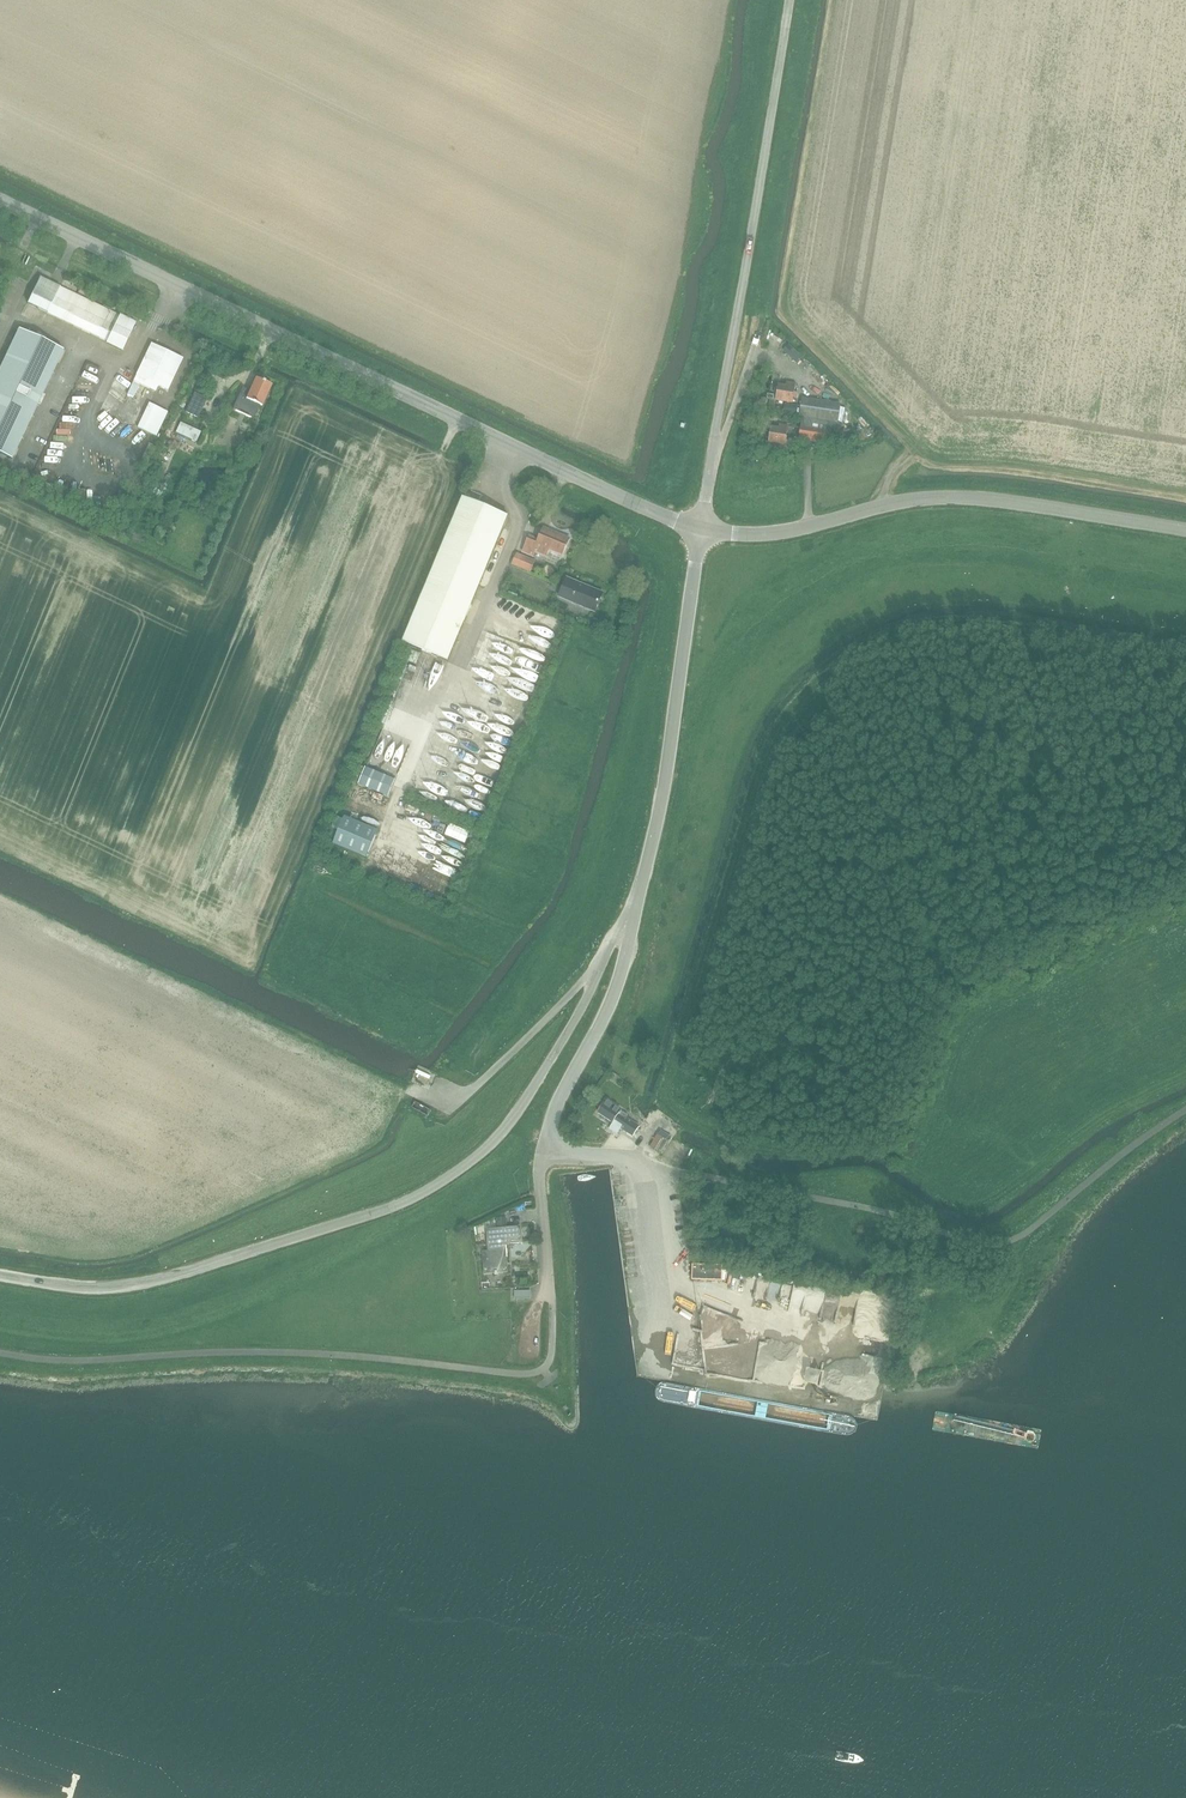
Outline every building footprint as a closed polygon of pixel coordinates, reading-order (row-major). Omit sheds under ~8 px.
[(123,349),(136,323),(40,278),(28,304),(123,349)] [(13,459),(62,349),(18,329),(0,370),(0,453),(13,459)] [(152,344),(137,375),(128,394),(134,397),(140,384),(156,392),(159,386),(168,390),(183,359),(152,344)] [(790,345),(786,349),(796,359),(800,355),(790,345)] [(260,406),(262,407),(272,386),(256,378),(250,391),(243,388),(244,387),(243,386),(232,410),(233,410),(233,409),(254,419),(253,420),(254,420),(260,406)] [(793,403),(796,384),(787,383),(787,387),(779,385),(777,401),(793,403)] [(185,412),(198,418),(207,399),(194,392),(185,412)] [(803,398),(801,416),(837,422),(840,404),(803,398)] [(148,432),(159,408),(150,403),(138,428),(148,432)] [(785,404),(784,413),(797,415),(798,406),(785,404)] [(181,422),(176,432),(197,442),(201,432),(181,422)] [(772,428),(770,443),(768,451),(777,452),(779,444),(786,445),(788,434),(793,435),(794,427),(780,425),(779,429),(772,428)] [(802,426),(800,438),(826,443),(828,431),(814,428),(802,426)] [(463,497),(402,642),(448,661),(509,516),(463,497)] [(530,536),(524,552),(534,556),(536,551),(547,556),(550,549),(563,555),(570,538),(561,534),(560,537),(544,530),(539,540),(530,536)] [(512,564),(531,572),(536,561),(517,553),(512,564)] [(560,596),(596,611),(603,594),(567,579),(560,596)] [(592,628),(598,630),(601,622),(595,620),(592,628)] [(403,658),(417,664),(422,652),(408,647),(403,658)] [(401,780),(368,766),(360,784),(393,798),(401,780)] [(375,831),(342,817),(331,842),(364,856),(375,831)] [(613,1082),(618,1075),(614,1072),(609,1078),(613,1082)] [(599,1113),(633,1136),(639,1126),(627,1118),(628,1115),(607,1101),(599,1113)] [(660,1130),(650,1147),(661,1153),(671,1137),(660,1130)] [(504,1241),(508,1241),(508,1239),(521,1237),(520,1227),(488,1230),(490,1252),(484,1253),(486,1273),(495,1273),(495,1274),(498,1274),(498,1272),(507,1271),(506,1257),(508,1257),(507,1245),(505,1246),(504,1241)] [(693,1265),(693,1279),(722,1280),(723,1266),(693,1265)]
